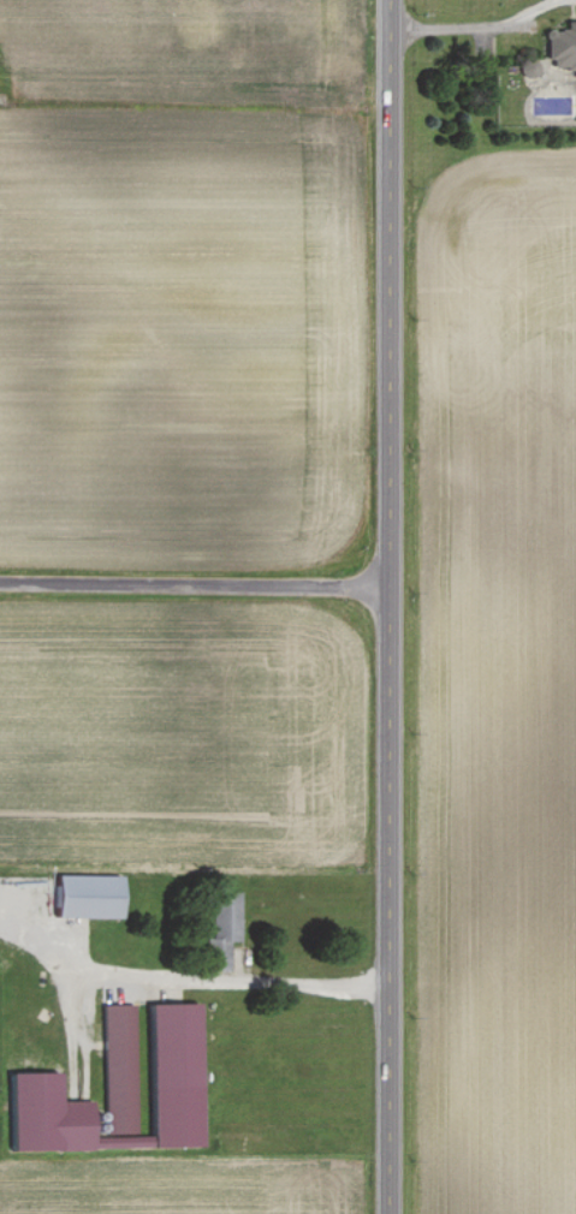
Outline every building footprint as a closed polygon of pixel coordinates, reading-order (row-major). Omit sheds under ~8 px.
[(565,20),(565,32),(547,32),(547,66),(566,66),(566,72),(575,72),(575,20),(565,20)] [(54,916),(119,917),(120,874),(55,873),(54,916)] [(239,891),(211,892),(211,936),(206,936),(207,968),(229,968),(228,940),(239,940),(239,891)] [(150,1145),(179,1144),(178,1129),(188,1129),(188,1116),(198,1116),(197,1001),(148,1002),(150,1145)] [(133,1003),(102,1003),(104,1133),(135,1132),(133,1003)] [(8,1072),(10,1150),(91,1147),(89,1099),(58,1100),(57,1070),(8,1072)]
